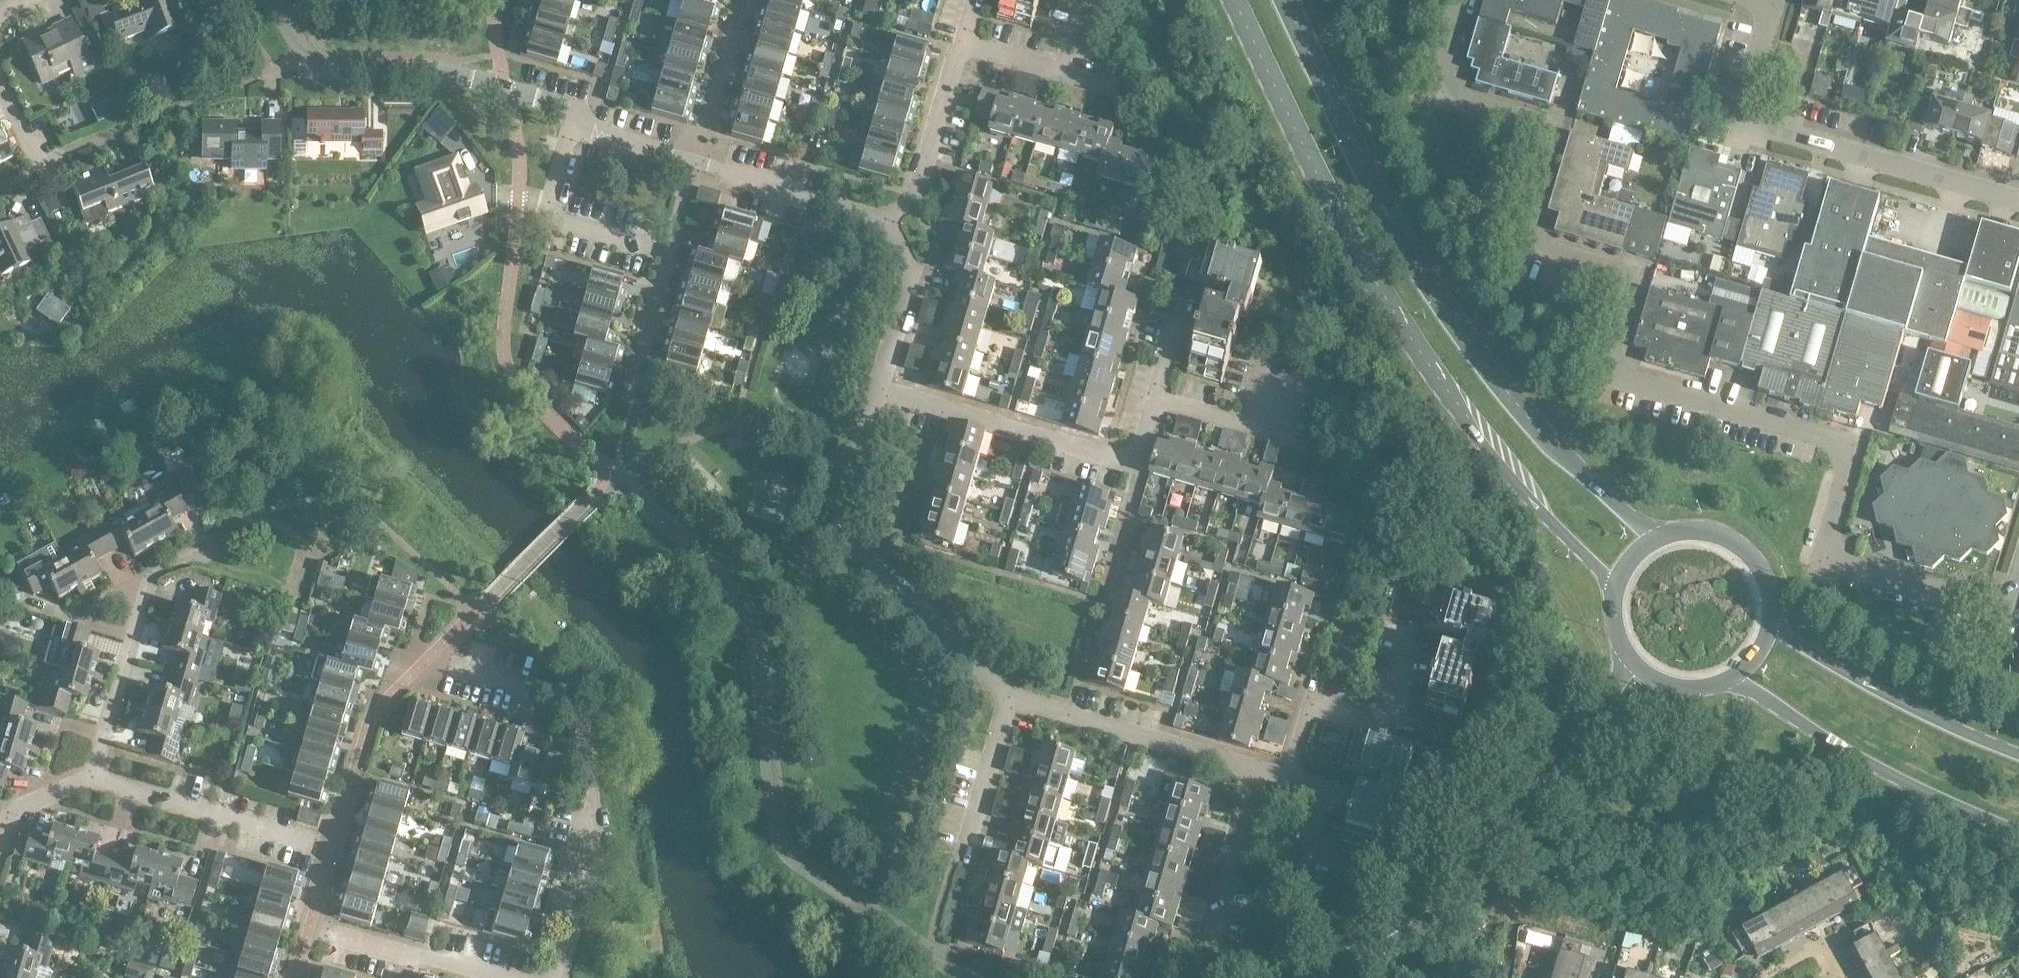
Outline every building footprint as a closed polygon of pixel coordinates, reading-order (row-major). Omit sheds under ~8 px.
[(137,7),(109,17),(118,41),(147,30),(150,40),(184,27),(181,18),(182,18),(180,12),(178,12),(174,0),(135,0),(137,7)] [(535,1),(542,3),(539,12),(569,21),(575,0),(535,0),(535,1)] [(633,5),(631,11),(639,13),(643,1),(639,0),(634,0),(633,5)] [(769,2),(800,11),(803,0),(769,0),(769,2)] [(997,20),(999,20),(999,19),(1031,28),(1030,29),(1032,30),(1040,0),(1003,0),(997,20)] [(1480,19),(1505,26),(1509,11),(1557,24),(1564,1),(1586,8),(1587,8),(1590,0),(1485,0),(1480,19)] [(1587,8),(1586,8),(1575,47),(1595,53),(1596,53),(1611,0),(1590,0),(1587,8)] [(1640,0),(1611,0),(1596,53),(1626,61),(1623,60),(1632,31),(1634,32),(1635,29),(1669,39),(1676,15),(1678,15),(1679,11),(1640,0)] [(1803,8),(1823,13),(1819,26),(1828,29),(1831,16),(1836,0),(1805,0),(1803,8)] [(1831,16),(1861,24),(1862,21),(1868,0),(1836,0),(1831,16)] [(1898,0),(1868,0),(1862,21),(1890,29),(1899,0),(1898,0)] [(1908,3),(1899,0),(1890,29),(1886,43),(1915,52),(1920,38),(1924,22),(1904,17),(1908,3)] [(1928,9),(1970,21),(1973,12),(1960,8),(1962,0),(1931,0),(1928,9)] [(683,1),(682,1),(676,24),(707,33),(710,23),(716,24),(719,11),(705,7),(705,8),(683,1)] [(800,11),(769,2),(766,12),(760,10),(757,23),(793,34),(800,11)] [(838,9),(835,20),(843,23),(846,11),(838,9)] [(1970,21),(1928,9),(1924,22),(1920,38),(1949,46),(1954,26),(1968,30),(1970,21)] [(533,10),(526,33),(562,43),(569,21),(539,12),(533,10)] [(639,13),(631,11),(628,23),(636,25),(639,13)] [(871,21),(883,24),(885,16),(873,12),(871,21)] [(1676,15),(1669,39),(1667,45),(1669,46),(1669,44),(1680,47),(1680,49),(1684,50),(1679,67),(1677,67),(1677,68),(1708,77),(1722,28),(1678,15),(1676,15)] [(898,19),(885,16),(883,24),(895,28),(898,19)] [(609,19),(606,31),(614,33),(617,22),(609,19)] [(1512,28),(1505,26),(1480,19),(1467,60),(1474,62),(1471,70),(1480,72),(1476,84),(1550,105),(1559,77),(1503,60),(1512,28)] [(71,20),(23,42),(42,85),(58,77),(56,73),(72,66),(76,76),(93,68),(89,60),(78,35),(71,20)] [(843,23),(835,20),(832,32),(840,35),(843,23)] [(793,34),(757,23),(753,35),(759,37),(756,47),(787,56),(793,34)] [(707,33),(676,24),(670,46),(706,57),(710,44),(704,42),(707,33)] [(917,33),(929,37),(931,28),(919,25),(917,33)] [(853,26),(849,38),(858,40),(862,28),(853,26)] [(87,30),(78,35),(89,60),(99,55),(87,30)] [(614,33),(606,31),(602,43),(610,46),(614,33)] [(562,43),(526,33),(523,46),(529,47),(526,57),(556,66),(562,43)] [(896,38),(890,61),(925,71),(929,59),(924,57),(926,47),(896,38)] [(630,46),(621,43),(618,55),(626,58),(630,46)] [(706,57),(670,46),(663,69),(694,77),(697,67),(702,69),(706,57)] [(787,56),(756,47),(753,56),(748,55),(744,68),(780,78),(787,56)] [(2013,49),(2010,58),(2018,60),(2018,50),(2013,49)] [(1577,51),(1574,60),(1583,63),(1586,54),(1577,51)] [(1626,61),(1596,53),(1595,53),(1578,113),(1644,133),(1645,129),(1643,129),(1651,103),(1616,93),(1617,91),(1615,91),(1623,61),(1625,62),(1626,61)] [(825,54),(822,66),(830,68),(833,56),(825,54)] [(626,58),(618,55),(615,67),(623,70),(626,58)] [(843,59),(840,71),(849,74),(852,62),(843,59)] [(925,71),(890,61),(883,84),(913,92),(916,83),(922,84),(925,71)] [(596,65),(592,77),(601,79),(604,67),(596,65)] [(830,68),(822,66),(818,78),(826,81),(830,68)] [(780,78),(744,68),(740,80),(746,82),(743,91),(774,100),(780,78)] [(694,77),(663,69),(657,91),(693,101),(697,89),(691,87),(694,77)] [(849,74),(840,71),(836,84),(845,86),(849,74)] [(1985,79),(1974,76),(1971,84),(1983,87),(1985,79)] [(1828,80),(1823,99),(1837,103),(1842,84),(1828,80)] [(913,92),(883,84),(877,106),(912,116),(916,104),(911,102),(913,92)] [(1652,98),(1651,103),(1643,129),(1645,129),(1689,142),(1703,93),(1672,84),(1672,85),(1674,86),(1669,102),(1664,101),(1664,103),(1653,100),(1654,98),(1652,98)] [(617,91),(608,89),(605,101),(613,103),(617,91)] [(1024,102),(984,90),(976,115),(994,120),(991,132),(1013,138),(1024,102)] [(1858,90),(1853,106),(1866,110),(1870,94),(1858,90)] [(693,101),(657,91),(650,114),(686,125),(693,101)] [(774,100),(743,91),(740,101),(735,100),(731,113),(767,123),(774,100)] [(1925,128),(1954,137),(1966,94),(1957,92),(1953,105),(1933,99),(1925,128)] [(1975,97),(1966,94),(1954,137),(1983,145),(1990,120),(1991,116),(1971,110),(1975,97)] [(812,99),(809,111),(817,113),(820,102),(812,99)] [(1047,108),(1024,102),(1013,138),(1036,145),(1047,108)] [(830,105),(827,116),(836,118),(839,107),(830,105)] [(912,116),(877,106),(870,128),(906,139),(909,129),(912,116)] [(1056,111),(1047,108),(1036,145),(1058,151),(1069,115),(1056,111)] [(817,113),(809,111),(805,124),(813,126),(817,113)] [(381,157),(381,133),(363,133),(363,112),(307,112),(307,144),(320,144),(320,146),(324,146),(324,144),(362,144),(362,157),(381,157)] [(767,123),(731,113),(727,125),(733,127),(730,137),(761,146),(767,123)] [(1091,121),(1069,115),(1058,151),(1081,158),(1091,121)] [(836,118),(827,116),(823,129),(832,131),(836,118)] [(1990,120),(1983,145),(1982,149),(2000,154),(2011,158),(2018,130),(2018,129),(1990,120)] [(1115,128),(1091,121),(1081,158),(1103,164),(1104,165),(1110,142),(1111,142),(1115,128)] [(203,123),(203,159),(233,159),(233,169),(248,168),(248,169),(252,169),(253,168),(264,169),(264,159),(278,159),(278,124),(263,123),(263,133),(235,133),(235,123),(203,123)] [(906,139),(870,128),(864,151),(899,161),(906,139)] [(1570,163),(1564,161),(1559,177),(1577,182),(1575,189),(1582,191),(1581,193),(1599,198),(1608,167),(1629,173),(1636,151),(1572,132),(1565,156),(1572,158),(1570,163)] [(12,159),(0,133),(0,165),(12,159)] [(1104,165),(1103,164),(1099,178),(1122,184),(1133,148),(1111,142),(1110,142),(1104,165)] [(799,144),(796,156),(804,159),(807,147),(799,144)] [(1155,155),(1133,148),(1122,184),(1145,191),(1155,155)] [(1727,167),(1725,173),(1718,171),(1722,157),(1691,148),(1668,225),(1722,241),(1742,172),(1727,167)] [(817,150),(814,162),(823,164),(826,152),(817,150)] [(899,161),(864,151),(857,174),(888,183),(891,173),(896,174),(899,161)] [(415,172),(427,204),(417,207),(426,234),(436,230),(483,214),(474,187),(467,190),(456,157),(415,172)] [(981,163),(979,172),(991,176),(994,167),(981,163)] [(1763,192),(1755,220),(1790,230),(1799,198),(1803,199),(1809,178),(1810,175),(1769,163),(1768,166),(1767,166),(1760,191),(1763,192)] [(1006,165),(1002,179),(1007,180),(1009,173),(1010,173),(1012,167),(1006,165)] [(145,167),(130,172),(121,176),(109,181),(105,170),(70,183),(80,208),(102,200),(107,214),(156,195),(145,167)] [(1012,182),(1024,185),(1026,176),(1014,173),(1012,182)] [(969,179),(958,176),(954,191),(959,193),(957,201),(987,210),(994,187),(969,179)] [(1039,180),(1026,176),(1024,185),(1036,189),(1039,180)] [(1557,232),(1624,251),(1637,209),(1599,198),(1581,193),(1582,191),(1575,189),(1577,182),(1559,177),(1552,204),(1563,207),(1557,232)] [(1060,186),(1057,195),(1069,198),(1071,189),(1060,186)] [(1806,249),(1791,301),(1847,317),(1869,240),(1880,202),(1878,201),(1878,203),(1831,190),(1832,188),(1830,187),(1811,251),(1806,249)] [(720,195),(699,189),(695,202),(716,209),(720,195)] [(56,197),(46,201),(51,213),(61,209),(56,197)] [(1790,230),(1755,220),(1746,217),(1737,248),(1785,262),(1793,232),(1803,235),(1813,202),(1803,199),(1799,198),(1790,230)] [(987,210),(957,201),(954,211),(949,209),(945,222),(958,226),(959,225),(981,232),(981,231),(987,210)] [(755,220),(719,209),(712,232),(718,234),(748,242),(756,245),(763,222),(755,220)] [(1655,260),(1668,218),(1637,209),(1624,251),(1655,260)] [(1041,212),(1038,224),(1046,227),(1050,215),(1041,212)] [(1065,212),(1062,221),(1074,224),(1077,215),(1065,212)] [(5,276),(31,263),(25,251),(40,244),(49,239),(40,220),(31,224),(27,216),(7,226),(3,217),(0,218),(0,265),(5,276)] [(1096,230),(1108,234),(1110,225),(1098,221),(1096,230)] [(1046,227),(1038,224),(1034,236),(1043,238),(1046,227)] [(2012,295),(2018,271),(2018,235),(1981,224),(1965,281),(2012,295)] [(959,225),(958,226),(952,248),(988,259),(995,236),(981,231),(981,232),(959,225)] [(1122,228),(1110,225),(1108,234),(1120,237),(1122,228)] [(748,242),(718,234),(715,243),(709,242),(706,254),(706,255),(728,261),(728,262),(739,265),(742,266),(748,242)] [(1053,240),(1050,252),(1058,254),(1061,242),(1053,240)] [(1861,404),(1882,410),(1904,334),(1946,346),(1947,343),(1957,311),(1968,269),(1869,240),(1847,317),(1819,413),(1834,417),(1834,414),(1856,420),(1861,404)] [(789,241),(786,253),(794,256),(798,244),(789,241)] [(1101,242),(1095,265),(1125,274),(1128,264),(1134,266),(1138,252),(1133,251),(1101,242)] [(1198,247),(1193,263),(1188,279),(1187,279),(1187,280),(1220,290),(1217,303),(1209,301),(1201,326),(1199,325),(1197,332),(1199,333),(1187,374),(1188,375),(1189,373),(1221,383),(1221,384),(1222,384),(1233,343),(1236,344),(1238,337),(1235,336),(1241,316),(1247,318),(1253,297),(1248,296),(1257,263),(1237,257),(1238,254),(1231,252),(1230,255),(1196,245),(1196,246),(1198,247)] [(988,259),(952,248),(945,271),(960,275),(960,274),(982,281),(983,280),(988,259)] [(692,250),(688,264),(685,273),(721,283),(732,287),(739,265),(728,262),(728,261),(706,255),(706,254),(692,250)] [(1058,254),(1050,252),(1046,264),(1054,267),(1058,254)] [(794,256),(786,253),(782,266),(791,268),(794,256)] [(555,259),(546,256),(543,268),(552,271),(555,259)] [(1028,257),(1025,269),(1033,272),(1037,259),(1028,257)] [(1125,274),(1095,265),(1088,288),(1102,293),(1102,292),(1124,298),(1125,297),(1128,285),(1123,284),(1125,274)] [(623,278),(593,269),(586,293),(622,303),(625,291),(620,289),(623,278)] [(1033,272),(1025,269),(1021,281),(1030,284),(1033,272)] [(449,270),(431,279),(437,293),(456,283),(449,270)] [(721,283),(685,273),(682,283),(679,296),(715,306),(721,283)] [(960,274),(960,275),(956,287),(953,297),(959,299),(990,307),(996,284),(983,280),(982,281),(960,274)] [(776,286),(773,299),(781,301),(785,289),(776,286)] [(1102,293),(1088,288),(1082,310),(1096,314),(1127,322),(1129,313),(1135,314),(1139,301),(1125,297),(1124,298),(1102,292),(1102,293)] [(545,292),(537,289),(533,301),(542,304),(545,292)] [(1054,289),(1051,300),(1059,303),(1062,291),(1054,289)] [(1754,319),(1651,289),(1635,347),(1649,351),(1646,362),(1695,376),(1697,371),(1707,374),(1711,360),(1740,369),(1741,365),(1754,319)] [(1762,292),(1754,319),(1741,365),(1764,372),(1758,392),(1790,401),(1789,404),(1796,406),(1797,403),(1801,404),(1800,407),(1819,413),(1847,317),(1791,301),(1762,292)] [(622,303),(586,293),(580,315),(610,324),(613,314),(618,316),(622,303)] [(756,307),(764,309),(767,297),(759,295),(756,307)] [(725,309),(715,306),(679,296),(675,309),(681,310),(678,319),(708,328),(718,331),(725,309)] [(2018,329),(2018,298),(2012,296),(2004,325),(2018,329)] [(990,307),(959,299),(956,308),(950,306),(947,319),(983,330),(990,307)] [(1059,303),(1051,300),(1047,313),(1055,316),(1059,303)] [(542,304),(533,301),(530,314),(538,316),(542,304)] [(1029,306),(1026,318),(1035,320),(1038,308),(1029,306)] [(1957,311),(1947,343),(1983,353),(1992,321),(1957,311)] [(1127,322),(1096,314),(1089,336),(1125,347),(1129,334),(1124,332),(1127,322)] [(610,324),(580,315),(572,338),(587,342),(587,341),(609,348),(609,347),(613,335),(607,333),(610,324)] [(1035,320),(1026,318),(1023,330),(1031,332),(1035,320)] [(708,328),(678,319),(675,329),(669,328),(666,340),(702,351),(708,328)] [(983,330),(947,319),(943,332),(949,334),(946,344),(977,353),(983,330)] [(2004,325),(1995,354),(2018,360),(2018,329),(2004,325)] [(749,327),(746,339),(754,341),(758,329),(749,327)] [(1041,334),(1038,346),(1046,348),(1050,336),(1041,334)] [(1125,347),(1089,336),(1083,359),(1113,368),(1119,369),(1125,347)] [(546,341),(537,338),(534,350),(542,353),(546,341)] [(754,341),(746,339),(743,352),(751,354),(754,341)] [(702,351),(666,340),(662,353),(668,355),(665,365),(695,374),(702,351)] [(587,341),(587,342),(581,364),(611,373),(614,363),(619,365),(623,351),(609,347),(609,348),(587,341)] [(977,353),(946,344),(943,353),(937,352),(934,365),(970,375),(977,353)] [(1046,348),(1038,346),(1034,358),(1043,360),(1046,348)] [(542,353),(534,350),(530,362),(539,364),(542,353)] [(1017,350),(1013,363),(1022,366),(1025,353),(1017,350)] [(1916,399),(1904,437),(2018,471),(2018,429),(1959,411),(1972,366),(1929,354),(1916,399)] [(1995,354),(1987,383),(2018,392),(2018,360),(1995,354)] [(1113,368),(1083,359),(1077,381),(1112,392),(1116,379),(1111,378),(1113,368)] [(569,361),(562,383),(610,397),(613,384),(608,383),(611,373),(581,364),(569,361)] [(1022,366),(1013,363),(1010,375),(1019,378),(1022,366)] [(970,375),(934,365),(930,377),(927,387),(964,397),(970,375)] [(733,385),(741,387),(745,375),(736,373),(733,385)] [(1028,379),(1024,391),(1033,393),(1037,381),(1028,379)] [(1112,392),(1077,381),(1070,404),(1100,413),(1103,403),(1109,404),(1112,392)] [(1033,393),(1024,391),(1021,403),(1029,406),(1033,393)] [(1901,394),(1890,433),(1904,437),(1916,399),(1901,394)] [(1004,396),(1000,408),(1009,411),(1012,399),(1004,396)] [(1100,413),(1070,404),(1063,427),(1099,437),(1103,424),(1098,422),(1100,413)] [(987,433),(951,423),(947,436),(953,438),(950,448),(980,456),(987,433)] [(1172,441),(1161,438),(1159,444),(1151,474),(1173,480),(1184,445),(1172,441)] [(1197,449),(1184,445),(1173,480),(1196,487),(1205,457),(1196,454),(1197,449)] [(980,456),(950,448),(947,457),(941,455),(938,468),(973,479),(980,456)] [(1215,460),(1205,457),(1196,487),(1218,494),(1229,458),(1217,454),(1215,460)] [(1020,455),(1016,467),(1025,470),(1029,457),(1020,455)] [(1913,549),(1917,564),(1933,569),(1945,558),(1961,563),(1972,551),(1988,556),(2000,544),(1996,528),(2007,517),(2004,501),(1988,496),(1984,480),(1969,476),(1965,460),(1948,455),(1937,467),(1921,462),(1909,473),(1894,469),(1882,481),(1885,496),(1874,507),(1878,524),(1894,529),(1897,545),(1913,549)] [(1251,464),(1229,458),(1218,494),(1241,500),(1250,470),(1251,464)] [(190,466),(176,471),(183,493),(198,488),(190,466)] [(1025,470),(1016,467),(1013,479),(1021,482),(1025,470)] [(1260,473),(1250,470),(1241,500),(1263,507),(1264,507),(1270,485),(1271,485),(1275,471),(1261,467),(1260,473)] [(973,479),(938,468),(934,481),(940,482),(937,493),(967,502),(973,479)] [(1043,474),(1035,472),(1031,484),(1040,486),(1043,474)] [(1110,494),(1080,485),(1073,508),(1109,518),(1113,505),(1107,504),(1110,494)] [(1264,507),(1263,507),(1259,521),(1282,527),(1290,497),(1281,494),(1283,488),(1271,485),(1270,485),(1264,507)] [(178,492),(153,506),(142,517),(162,553),(181,538),(172,521),(177,518),(179,521),(191,515),(178,492)] [(967,502),(937,493),(934,502),(928,501),(924,514),(960,524),(967,502)] [(1301,500),(1290,497),(1282,527),(1304,534),(1315,498),(1302,494),(1301,500)] [(1328,501),(1315,498),(1304,534),(1327,540),(1335,510),(1337,504),(1328,501)] [(1007,500),(1003,512),(1012,515),(1016,503),(1007,500)] [(1360,511),(1337,504),(1335,510),(1327,540),(1350,547),(1360,511)] [(1025,505),(1021,518),(1030,520),(1034,508),(1025,505)] [(1058,528),(1067,530),(1097,539),(1099,529),(1106,531),(1109,518),(1073,508),(1064,505),(1058,528)] [(1154,510),(1141,506),(1139,515),(1151,519),(1154,510)] [(1012,515),(1003,512),(1000,524),(1008,527),(1012,515)] [(960,524),(924,514),(921,526),(926,528),(923,538),(954,547),(960,524)] [(1172,525),(1184,529),(1187,520),(1175,516),(1172,525)] [(162,553),(142,517),(124,521),(107,535),(120,558),(124,551),(122,548),(128,545),(137,561),(162,553)] [(1030,520),(1021,518),(1018,530),(1026,532),(1030,520)] [(1199,523),(1187,520),(1184,529),(1196,532),(1199,523)] [(1217,538),(1229,542),(1231,533),(1219,529),(1217,538)] [(1097,539),(1067,530),(1060,553),(1096,563),(1100,550),(1094,549),(1097,539)] [(1145,539),(1141,552),(1177,562),(1184,540),(1153,531),(1151,541),(1145,539)] [(1244,537),(1231,533),(1229,542),(1241,545),(1244,537)] [(120,558),(107,535),(80,544),(84,551),(74,564),(90,594),(107,576),(98,560),(104,557),(106,560),(120,558)] [(994,546),(990,557),(999,560),(1003,548),(994,546)] [(1221,550),(1217,562),(1226,565),(1229,552),(1221,550)] [(1012,551),(1009,563),(1017,565),(1021,553),(1012,551)] [(1177,562),(1141,552),(1137,565),(1143,566),(1140,576),(1171,585),(1177,562)] [(1096,563),(1060,553),(1053,576),(1084,585),(1087,574),(1092,575),(1096,563)] [(1257,570),(1269,574),(1271,565),(1259,562),(1257,570)] [(90,594),(74,564),(54,571),(50,565),(25,579),(37,602),(50,595),(48,591),(54,588),(63,605),(90,594)] [(1284,569),(1271,565),(1269,574),(1281,577),(1284,569)] [(1289,566),(1285,578),(1291,580),(1295,567),(1289,566)] [(1295,567),(1291,580),(1296,582),(1298,575),(1300,576),(1301,569),(1295,567)] [(315,586),(324,588),(332,591),(336,578),(318,573),(315,586)] [(1302,583),(1313,586),(1316,578),(1304,574),(1302,583)] [(1171,585),(1140,576),(1137,586),(1132,584),(1128,596),(1128,597),(1151,604),(1150,604),(1164,608),(1171,585)] [(1328,581),(1316,578),(1313,586),(1326,590),(1328,581)] [(416,590),(380,579),(380,582),(376,581),(373,581),(371,582),(370,584),(365,600),(374,602),(404,611),(410,612),(412,603),(416,590)] [(1211,584),(1208,596),(1216,598),(1220,586),(1211,584)] [(1230,585),(1226,597),(1234,600),(1238,588),(1230,585)] [(1278,587),(1272,610),(1302,619),(1305,609),(1311,611),(1314,597),(1278,587)] [(332,591),(324,588),(320,600),(329,603),(332,591)] [(176,604),(169,627),(201,637),(205,622),(213,624),(221,596),(196,589),(192,602),(195,603),(193,609),(176,604)] [(1128,596),(1115,592),(1111,606),(1116,608),(1113,617),(1144,626),(1150,604),(1151,604),(1128,597),(1128,596)] [(1433,594),(1428,610),(1424,626),(1423,626),(1422,627),(1456,636),(1452,649),(1445,647),(1437,673),(1435,673),(1433,680),(1435,680),(1423,722),(1424,722),(1425,721),(1457,730),(1457,731),(1458,731),(1470,691),(1472,691),(1474,684),(1472,683),(1478,664),(1483,666),(1489,644),(1484,643),(1493,610),(1473,604),(1474,602),(1467,600),(1466,603),(1432,593),(1432,594),(1433,594)] [(1216,598),(1208,596),(1204,608),(1213,610),(1216,598)] [(1234,600),(1226,597),(1223,610),(1231,612),(1234,600)] [(404,611),(374,602),(367,624),(389,632),(403,636),(407,623),(401,621),(404,611)] [(1302,619),(1272,610),(1265,632),(1301,643),(1305,630),(1308,620),(1302,619)] [(300,617),(297,629),(305,631),(309,619),(300,617)] [(1144,626),(1113,617),(1110,627),(1105,626),(1102,637),(1138,648),(1144,626)] [(353,620),(347,643),(377,652),(380,642),(385,644),(389,632),(367,624),(353,620)] [(65,655),(61,669),(92,678),(99,655),(81,650),(83,644),(87,645),(90,632),(65,624),(57,652),(65,655)] [(1185,624),(1181,636),(1190,639),(1193,627),(1185,624)] [(201,637),(169,627),(162,650),(180,655),(178,662),(175,661),(171,673),(197,681),(205,653),(197,651),(201,637)] [(305,631),(297,629),(293,641),(302,643),(305,631)] [(1217,630),(1213,642),(1222,644),(1225,632),(1217,630)] [(1301,643),(1265,632),(1259,655),(1289,664),(1293,654),(1298,655),(1301,643)] [(1190,639),(1181,636),(1178,649),(1186,651),(1190,639)] [(1138,648),(1102,637),(1098,651),(1103,652),(1100,662),(1131,670),(1138,648)] [(1204,653),(1208,641),(1200,638),(1196,651),(1204,653)] [(327,658),(326,661),(340,665),(362,673),(376,677),(380,664),(374,662),(377,652),(347,643),(337,640),(336,643),(337,643),(335,651),(332,652),(329,655),(327,658)] [(1289,664),(1259,655),(1252,677),(1252,678),(1274,684),(1288,689),(1292,675),(1287,673),(1289,664)] [(273,658),(270,670),(278,672),(282,661),(273,658)] [(320,684),(350,693),(356,695),(362,673),(340,665),(326,661),(318,658),(311,682),(320,684)] [(1131,670),(1100,662),(1098,672),(1092,670),(1089,683),(1125,694),(1131,670)] [(92,678),(61,669),(57,683),(49,681),(41,709),(66,716),(70,703),(66,702),(68,696),(86,701),(92,678)] [(1172,669),(1168,681),(1177,684),(1180,671),(1172,669)] [(278,672),(270,670),(266,682),(275,685),(278,672)] [(1191,671),(1187,684),(1195,686),(1199,673),(1191,671)] [(197,681),(171,673),(168,685),(171,686),(169,693),(152,687),(145,710),(177,720),(181,706),(189,708),(197,681)] [(1238,673),(1232,696),(1262,705),(1265,695),(1271,697),(1274,684),(1252,678),(1252,677),(1238,673)] [(1177,684),(1168,681),(1165,694),(1174,696),(1177,684)] [(350,693),(320,684),(313,707),(349,717),(353,704),(347,703),(350,693)] [(1195,686),(1187,684),(1184,695),(1192,697),(1195,686)] [(1262,705),(1232,696),(1225,719),(1261,729),(1265,716),(1260,715),(1262,705)] [(0,735),(0,743),(30,751),(32,745),(36,728),(18,723),(20,717),(24,718),(27,705),(2,698),(0,705),(0,728),(2,728),(0,735)] [(420,707),(410,705),(401,735),(424,742),(435,706),(422,702),(420,707)] [(260,703),(257,715),(265,717),(269,705),(260,703)] [(447,710),(435,706),(424,742),(431,744),(447,749),(455,718),(446,715),(447,710)] [(349,717),(313,707),(307,729),(337,738),(341,728),(346,730),(349,717)] [(1187,707),(1184,716),(1196,719),(1198,710),(1187,707)] [(185,722),(177,720),(145,710),(138,733),(156,739),(154,745),(151,744),(148,757),(173,764),(180,737),(185,722)] [(229,715),(226,726),(237,730),(240,718),(229,715)] [(265,717),(257,715),(253,727),(262,730),(265,717)] [(465,721),(455,718),(447,749),(469,755),(479,719),(466,715),(465,721)] [(1185,719),(1177,716),(1174,728),(1182,731),(1185,719)] [(492,723),(479,719),(469,755),(492,762),(500,731),(490,728),(492,723)] [(1261,729),(1225,719),(1219,741),(1249,750),(1252,739),(1258,741),(1261,729)] [(291,749),(301,752),(337,762),(341,750),(335,748),(337,738),(307,729),(298,727),(291,749)] [(510,734),(500,731),(492,762),(514,768),(521,746),(522,744),(525,732),(512,728),(510,734)] [(1382,742),(1348,733),(1348,734),(1349,735),(1340,767),(1338,767),(1338,768),(1372,777),(1368,790),(1361,788),(1353,814),(1350,813),(1348,820),(1351,821),(1340,862),(1341,863),(1341,861),(1373,871),(1373,872),(1374,872),(1385,831),(1388,832),(1390,825),(1388,824),(1393,805),(1399,806),(1405,785),(1399,783),(1409,751),(1389,745),(1390,742),(1383,740),(1382,742)] [(0,743),(0,789),(3,790),(7,776),(3,775),(5,768),(23,774),(30,751),(0,743)] [(514,768),(510,782),(532,789),(541,758),(536,757),(538,751),(521,746),(514,768)] [(1037,754),(1034,767),(1070,777),(1076,755),(1045,746),(1043,756),(1037,754)] [(248,748),(245,760),(253,762),(256,750),(248,748)] [(337,762),(301,752),(294,774),(324,783),(327,773),(334,775),(337,762)] [(551,761),(541,758),(532,789),(555,795),(566,759),(553,755),(551,761)] [(253,762),(245,760),(241,772),(249,774),(253,762)] [(1113,765),(1109,777),(1118,780),(1121,767),(1113,765)] [(1070,777),(1034,767),(1027,789),(1063,800),(1070,777)] [(403,773),(390,769),(388,777),(400,781),(403,773)] [(324,783),(294,774),(287,797),(324,807),(327,794),(322,793),(324,783)] [(1170,806),(1200,815),(1205,816),(1212,793),(1181,784),(1183,779),(1166,774),(1158,802),(1170,806)] [(425,778),(422,789),(447,796),(450,785),(425,778)] [(1128,781),(1124,793),(1133,795),(1137,784),(1128,781)] [(409,792),(379,783),(376,794),(370,792),(366,805),(403,815),(409,792)] [(1063,800),(1027,789),(1024,799),(1021,812),(1056,822),(1063,800)] [(483,795),(470,791),(468,799),(480,803),(483,795)] [(1133,795),(1124,793),(1121,805),(1130,808),(1133,795)] [(1104,798),(1100,810),(1108,813),(1112,800),(1104,798)] [(403,815),(366,805),(362,817),(369,820),(366,829),(396,838),(403,815)] [(462,807),(453,805),(450,817),(458,819),(462,807)] [(1200,815),(1170,806),(1163,829),(1199,839),(1203,826),(1198,824),(1200,815)] [(322,814),(300,808),(299,815),(296,821),(318,828),(322,814)] [(1108,813),(1100,810),(1096,822),(1105,825),(1108,813)] [(1068,826),(1056,822),(1021,812),(1017,825),(1014,834),(1058,847),(1062,848),(1068,826)] [(490,818),(477,814),(475,822),(487,826),(490,818)] [(508,832),(519,835),(522,827),(510,823),(508,832)] [(30,835),(30,836),(21,834),(14,857),(23,859),(23,860),(50,868),(53,860),(67,864),(77,832),(54,826),(48,844),(42,842),(43,839),(30,835)] [(1115,826),(1111,838),(1120,841),(1124,829),(1115,826)] [(534,830),(522,827),(519,835),(531,839),(534,830)] [(396,838),(366,829),(363,839),(357,837),(353,850),(390,860),(396,838)] [(1199,839),(1163,829),(1157,851),(1187,860),(1190,850),(1196,851),(1199,839)] [(99,839),(77,832),(67,864),(82,868),(80,876),(107,884),(114,859),(102,855),(100,859),(94,857),(99,839)] [(1014,834),(1012,834),(1010,835),(1009,838),(1008,841),(1010,843),(1011,844),(1008,857),(1030,863),(1030,864),(1051,870),(1058,847),(1014,834)] [(432,839),(430,845),(439,847),(442,838),(436,836),(432,839)] [(444,838),(440,850),(449,853),(453,841),(444,838)] [(1120,841),(1111,838),(1108,850),(1117,853),(1120,841)] [(463,842),(459,854),(467,856),(471,844),(463,842)] [(1090,843),(1087,855),(1095,858),(1098,846),(1090,843)] [(518,845),(512,869),(542,878),(545,867),(550,869),(555,856),(518,845)] [(126,863),(114,859),(107,884),(134,892),(136,884),(151,888),(160,856),(137,850),(132,867),(125,866),(126,863)] [(390,860),(353,850),(350,862),(356,864),(353,874),(383,883),(390,860)] [(449,853),(440,850),(437,862),(445,865),(449,853)] [(1819,850),(1810,855),(1817,867),(1826,862),(1819,850)] [(1187,860),(1157,851),(1150,874),(1186,884),(1190,871),(1185,870),(1187,860)] [(996,867),(993,877),(1023,886),(1030,864),(1030,863),(1008,857),(994,852),(990,865),(996,867)] [(467,856),(459,854),(455,866),(464,868),(467,856)] [(1095,858),(1087,855),(1083,867),(1092,870),(1095,858)] [(183,863),(160,856),(151,888),(165,893),(163,900),(190,908),(198,883),(185,879),(184,883),(177,881),(183,863)] [(215,863),(211,875),(220,877),(223,865),(215,863)] [(303,877),(267,867),(261,890),(291,899),(294,888),(300,890),(303,877)] [(542,878),(512,869),(505,891),(541,901),(545,889),(539,887),(542,878)] [(1820,872),(1817,873),(1839,916),(1851,910),(1850,907),(1858,903),(1853,891),(1863,886),(1854,869),(1827,884),(1820,872)] [(1102,871),(1098,883),(1107,886),(1110,873),(1102,871)] [(1839,916),(1817,873),(1813,875),(1820,888),(1793,902),(1809,930),(1826,921),(1827,922),(1839,916)] [(383,883),(353,874),(350,884),(344,882),(340,895),(377,905),(383,883)] [(1186,884),(1150,874),(1144,896),(1180,907),(1183,897),(1186,884)] [(220,877),(211,875),(208,887),(216,889),(220,877)] [(1023,886),(993,877),(990,887),(985,885),(981,897),(1017,908),(1023,886)] [(431,883),(427,895),(436,898),(439,886),(431,883)] [(1107,886),(1098,883),(1095,895),(1103,897),(1107,886)] [(1064,884),(1060,896),(1068,899),(1072,886),(1064,884)] [(450,886),(446,899),(454,901),(458,889),(450,886)] [(291,899),(261,890),(254,912),(290,923),(294,910),(288,908),(291,899)] [(541,901),(505,891),(499,914),(529,922),(532,913),(538,914),(538,913),(541,901)] [(377,905),(340,895),(337,908),(343,910),(340,919),(370,928),(377,905)] [(436,898),(427,895),(424,908),(432,910),(436,898)] [(1068,899),(1060,896),(1057,908),(1065,910),(1068,899)] [(1144,896),(1137,918),(1160,925),(1159,925),(1173,929),(1180,907),(1144,896)] [(1029,911),(1017,908),(981,897),(977,911),(983,912),(980,921),(1010,930),(1022,934),(1029,911)] [(454,901),(446,899),(442,911),(451,913),(454,901)] [(1809,930),(1793,902),(1767,917),(1760,904),(1756,906),(1780,948),(1792,942),(1791,939),(1809,930)] [(1780,948),(1756,906),(1753,908),(1760,921),(1733,935),(1742,951),(1752,946),(1758,957),(1766,953),(1767,955),(1780,948)] [(201,908),(198,920),(206,922),(210,910),(201,908)] [(290,923),(254,912),(248,935),(278,944),(281,933),(287,935),(290,923)] [(1075,912),(1072,923),(1080,926),(1083,914),(1075,912)] [(529,922),(499,914),(492,936),(529,947),(532,934),(526,932),(529,922)] [(1123,914),(1117,936),(1147,945),(1150,936),(1156,938),(1159,925),(1160,925),(1137,918),(1123,914)] [(412,915),(405,938),(422,943),(429,920),(412,915)] [(206,922),(198,920),(194,932),(203,934),(206,922)] [(1010,930),(980,921),(977,932),(971,930),(968,943),(1004,954),(1010,930)] [(1080,926),(1072,923),(1068,936),(1077,938),(1080,926)] [(1886,953),(1871,925),(1854,934),(1859,945),(1849,951),(1853,959),(1852,960),(1858,972),(1900,950),(1898,946),(1886,953)] [(1051,929),(1047,941),(1055,943),(1059,931),(1051,929)] [(3,973),(21,977),(51,977),(53,974),(47,969),(55,942),(29,934),(26,947),(29,948),(27,955),(9,949),(3,973)] [(278,944),(248,935),(241,957),(277,967),(281,955),(275,953),(278,944)] [(1147,945),(1117,936),(1111,959),(1146,970),(1150,957),(1145,956),(1147,945)] [(1922,938),(1913,943),(1917,949),(1925,944),(1922,938)] [(1055,943),(1047,941),(1044,953),(1052,955),(1055,943)] [(1542,971),(1567,977),(1589,977),(1591,971),(1589,970),(1591,961),(1580,958),(1583,946),(1565,941),(1556,971),(1543,967),(1542,971)] [(1900,950),(1858,972),(1862,977),(1900,977),(1890,960),(1902,953),(1900,950)] [(188,953),(185,965),(193,967),(197,955),(188,953)] [(230,977),(274,977),(277,967),(241,957),(233,954),(226,977),(230,977)] [(1717,954),(1706,960),(1712,971),(1723,964),(1717,954)] [(1062,957),(1058,969),(1067,972),(1070,960),(1062,957)] [(1111,959),(1105,977),(1144,977),(1146,970),(1111,959)] [(1617,968),(1614,977),(1651,977),(1655,965),(1651,964),(1647,977),(1617,968)] [(185,965),(181,977),(186,977),(190,977),(193,967),(185,965)] [(155,971),(141,967),(138,977),(153,977),(155,971)] [(325,969),(322,977),(355,977),(325,969)]
